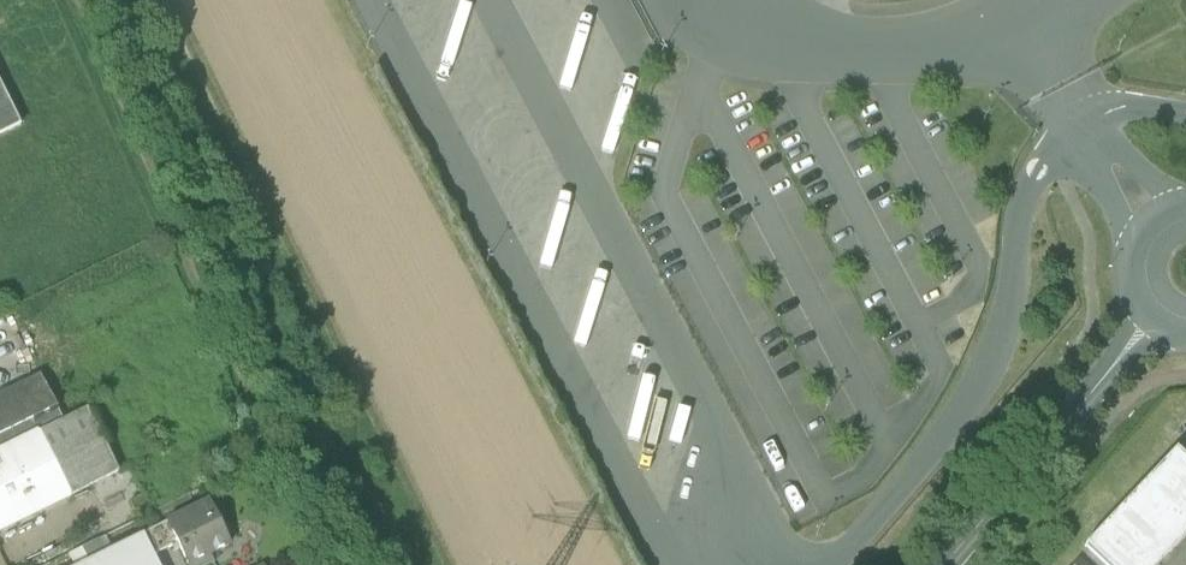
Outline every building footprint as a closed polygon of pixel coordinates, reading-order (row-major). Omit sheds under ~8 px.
[(21,126),(0,84),(0,136),(21,126)] [(57,409),(41,376),(0,396),(0,437),(57,409)] [(119,473),(87,409),(63,421),(0,452),(0,532),(119,473)] [(57,409),(0,437),(0,452),(63,421),(57,409)] [(1171,455),(1185,469),(1185,459),(1176,450),(1171,455)] [(1185,536),(1185,469),(1171,455),(1085,547),(1104,564),(1159,564),(1185,536)] [(188,564),(207,564),(212,562),(209,556),(230,546),(208,502),(167,523),(176,541),(188,564)] [(143,535),(154,556),(172,548),(170,544),(176,541),(167,523),(143,535)] [(94,560),(97,564),(158,564),(154,556),(143,535),(94,559),(94,560)]
